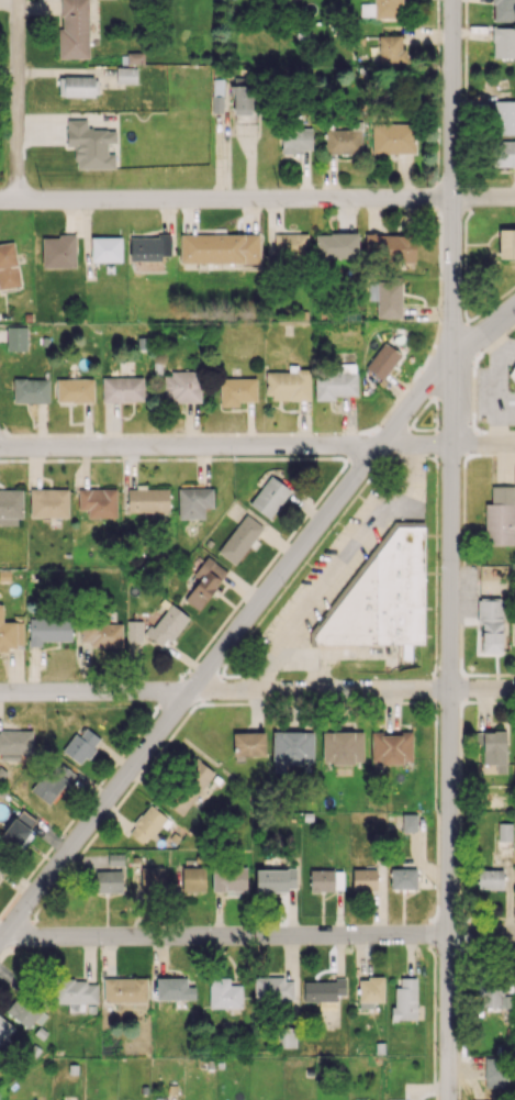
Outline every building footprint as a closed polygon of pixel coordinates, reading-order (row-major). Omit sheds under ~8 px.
[(61,29),(58,29),(59,58),(89,58),(88,0),(61,0),(61,29)] [(374,3),(360,4),(360,18),(402,17),(402,0),(374,0),(374,3)] [(514,21),(514,0),(493,0),(493,21),(514,21)] [(514,58),(514,28),(493,27),(492,57),(514,58)] [(404,34),(379,35),(380,63),(405,62),(404,34)] [(144,63),(143,52),(127,52),(127,64),(144,63)] [(116,83),(136,84),(137,67),(117,67),(116,83)] [(59,76),(59,96),(94,96),(95,76),(59,76)] [(212,112),(223,112),(223,79),(212,79),(212,112)] [(232,114),(252,113),(251,85),(232,86),(232,114)] [(492,101),(493,135),(514,134),(514,100),(492,101)] [(115,168),(115,153),(107,153),(107,143),(117,143),(116,129),(87,130),(87,120),(66,120),(67,146),(75,146),(76,169),(115,168)] [(416,153),(415,123),(372,124),(373,154),(416,153)] [(311,152),(312,128),(282,128),(281,152),(311,152)] [(361,130),(326,129),(325,153),(361,154),(361,130)] [(493,141),(492,166),(514,166),(514,141),(493,141)] [(514,258),(514,229),(498,229),(499,259),(514,258)] [(180,233),(180,262),(260,263),(260,234),(180,233)] [(306,233),(274,234),(275,261),(307,260),(306,233)] [(358,233),(315,234),(315,259),(358,258),(358,233)] [(415,261),(415,234),(365,233),(365,260),(415,261)] [(76,267),(75,235),(42,236),(42,268),(76,267)] [(170,236),(130,235),(130,261),(162,261),(162,256),(170,256),(170,236)] [(92,262),(122,261),(121,236),(91,237),(92,262)] [(20,287),(13,241),(0,243),(0,290),(20,287)] [(402,318),(402,280),(377,280),(377,318),(402,318)] [(27,326),(7,326),(6,350),(27,351),(27,326)] [(366,366),(382,379),(401,355),(385,342),(366,366)] [(164,375),(163,401),(199,401),(200,371),(187,371),(187,364),(172,364),(172,375),(164,375)] [(315,400),(335,400),(335,395),(357,395),(357,365),(314,366),(315,400)] [(310,399),(311,367),(289,367),(289,372),(266,372),(266,399),(310,399)] [(102,377),(102,401),(143,401),(143,377),(102,377)] [(49,379),(14,378),(13,402),(49,403),(49,379)] [(257,378),(220,378),(220,405),(239,405),(239,400),(257,400),(257,378)] [(94,379),(57,379),(57,402),(93,403),(94,379)] [(291,488),(270,474),(250,505),(270,519),(291,488)] [(485,544),(514,545),(514,526),(514,505),(514,499),(514,486),(492,486),(491,503),(485,503),(485,544)] [(127,512),(168,512),(169,489),(145,489),(145,487),(128,487),(127,512)] [(30,517),(68,517),(68,488),(30,488),(30,517)] [(117,518),(117,489),(79,488),(78,510),(87,510),(87,517),(117,518)] [(178,518),(204,518),(204,508),(213,508),(213,488),(178,488),(178,518)] [(21,525),(22,490),(0,489),(0,525),(21,525)] [(219,554),(238,565),(262,525),(243,514),(219,554)] [(315,644),(424,643),(424,521),(395,522),(395,523),(315,639),(315,644)] [(185,601),(201,611),(226,569),(205,556),(193,576),(198,579),(185,601)] [(502,653),(503,600),(480,599),(479,652),(502,653)] [(164,648),(188,616),(170,603),(146,635),(164,648)] [(3,621),(3,604),(0,604),(0,651),(8,651),(8,646),(24,646),(24,621),(3,621)] [(41,641),(72,640),(71,617),(28,618),(29,646),(41,645),(41,641)] [(142,641),(142,621),(127,620),(127,641),(142,641)] [(122,646),(122,623),(81,622),(81,646),(122,646)] [(83,765),(100,737),(85,728),(81,736),(74,732),(62,752),(83,765)] [(1,753),(1,758),(32,758),(33,731),(0,730),(0,753),(1,753)] [(313,764),(314,731),(273,731),(273,772),(287,772),(287,763),(313,764)] [(364,731),(322,731),(322,764),(363,764),(364,731)] [(372,763),(413,762),(412,731),(371,732),(372,763)] [(483,764),(506,764),(505,731),(482,731),(483,764)] [(265,732),(233,732),(233,756),(266,755),(265,732)] [(75,774),(56,758),(30,790),(49,805),(75,774)] [(181,815),(192,803),(198,808),(209,795),(202,789),(215,773),(198,759),(164,801),(181,815)] [(143,844),(166,818),(152,805),(128,831),(143,844)] [(33,820),(20,811),(1,836),(20,851),(34,834),(27,828),(33,820)] [(402,831),(417,831),(417,814),(402,814),(402,831)] [(513,823),(497,823),(497,856),(513,856),(513,823)] [(206,891),(205,866),(182,867),(183,891),(206,891)] [(247,866),(212,867),(213,891),(247,890),(247,866)] [(164,868),(132,867),(132,890),(164,890),(164,868)] [(256,869),(256,891),(296,890),(296,868),(256,869)] [(377,890),(376,868),(352,868),(353,890),(377,890)] [(390,889),(416,889),(416,868),(390,868),(390,889)] [(478,868),(478,889),(512,889),(512,869),(478,868)] [(94,870),(95,894),(125,894),(124,869),(94,870)] [(334,869),(310,869),(310,891),(335,891),(334,869)] [(147,977),(103,978),(104,1002),(147,1001),(147,977)] [(156,999),(195,1000),(195,986),(187,986),(187,978),(156,977),(156,999)] [(209,1008),(243,1007),(242,985),(230,985),(229,977),(209,978),(209,1008)] [(294,1000),(294,978),(254,978),(254,1000),(294,1000)] [(384,978),(359,978),(359,1008),(373,1008),(373,1002),(384,1002),(384,978)] [(395,987),(395,1007),(391,1007),(391,1019),(416,1020),(417,978),(398,978),(398,987),(395,987)] [(478,980),(479,1007),(512,1006),(512,995),(502,995),(502,979),(478,980)] [(98,1003),(98,981),(55,980),(55,1003),(68,1003),(68,1011),(84,1011),(84,1003),(98,1003)] [(303,981),(304,1001),(322,1001),(336,1001),(336,995),(345,994),(345,980),(303,981)] [(29,1028),(34,1021),(40,1025),(47,1014),(18,994),(6,1012),(29,1028)] [(15,1027),(0,1016),(0,1048),(15,1027)] [(277,1047),(296,1047),(296,1028),(276,1029),(277,1047)] [(484,1079),(506,1080),(507,1058),(485,1057),(484,1079)]
